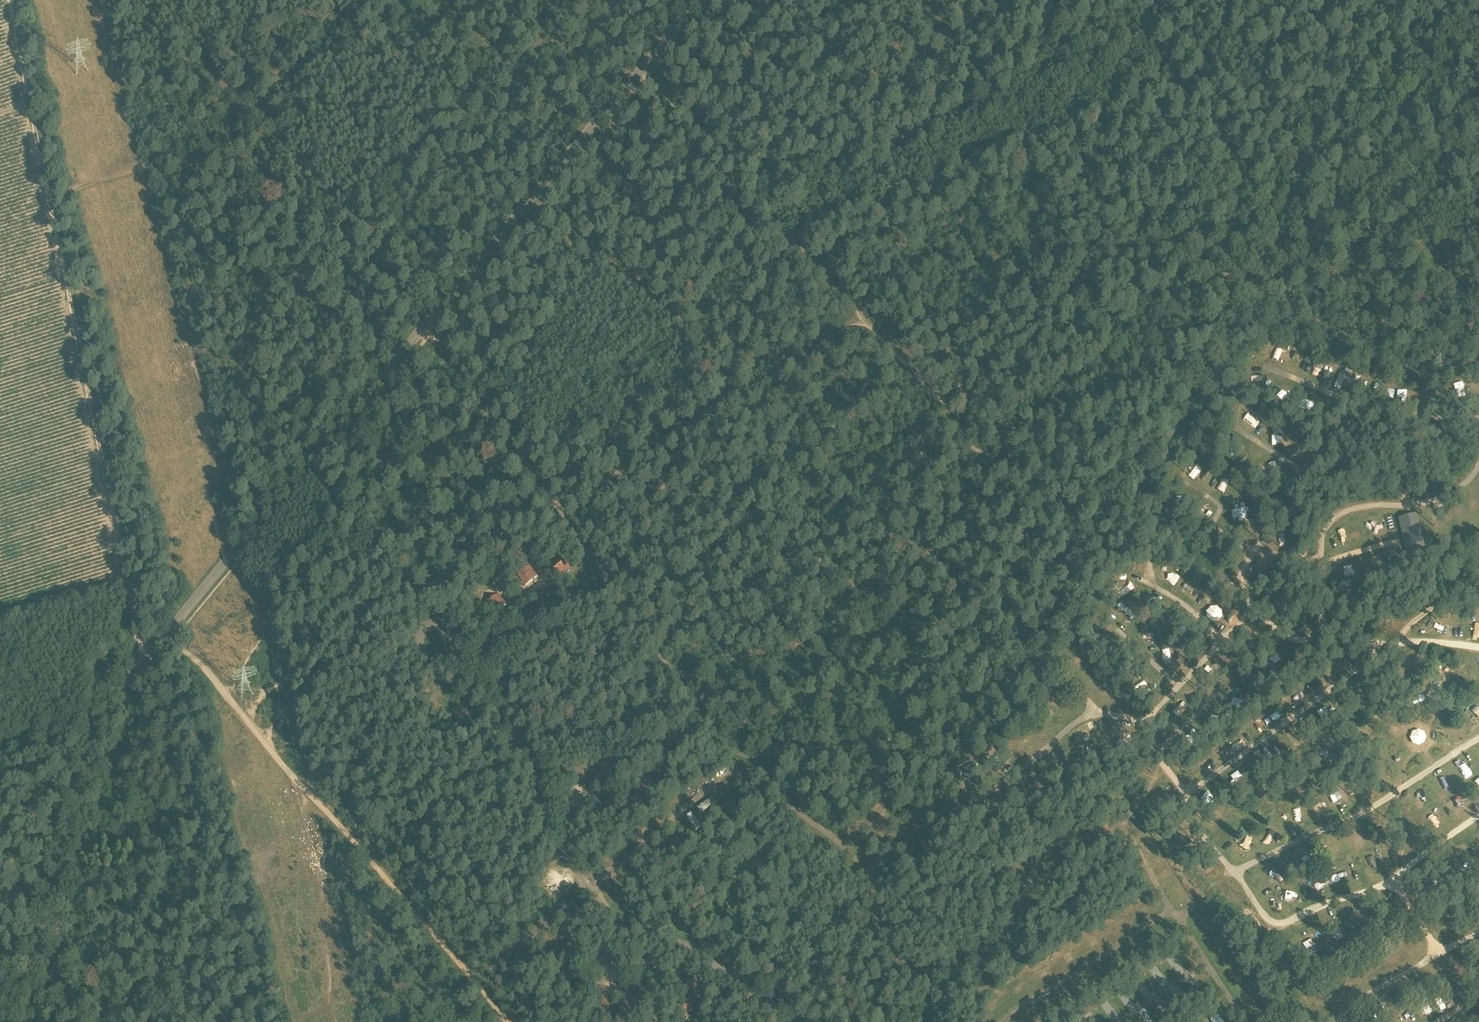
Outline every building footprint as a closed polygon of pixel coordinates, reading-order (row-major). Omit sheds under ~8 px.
[(1406,539),(1407,544),(1409,551),(1423,548),(1420,540),(1419,535),(1419,532),(1417,527),(1415,519),(1402,523),(1406,539)] [(525,541),(514,550),(519,556),(516,558),(520,562),(533,551),(525,541)] [(559,556),(550,564),(561,578),(566,575),(563,572),(569,567),(559,556)] [(505,575),(496,564),(485,573),(490,579),(487,581),(491,586),(505,575)] [(538,575),(530,565),(519,574),(523,580),(521,582),(524,586),(538,575)] [(564,581),(553,589),(565,602),(569,599),(567,596),(572,592),(564,581)] [(542,590),(532,598),(541,609),(547,604),(549,607),(554,603),(542,590)] [(498,594),(495,596),(487,603),(492,608),(489,611),(493,615),(507,604),(498,594)] [(528,608),(518,616),(527,627),(532,623),(535,626),(539,622),(528,608)] [(519,631),(506,642),(509,646),(512,644),(517,650),(528,641),(519,631)] [(501,652),(493,642),(480,653),(483,658),(486,655),(490,661),(501,652)] [(1226,714),(1233,710),(1229,702),(1222,705),(1226,714)] [(653,722),(644,712),(634,721),(638,727),(635,729),(639,733),(653,722)] [(676,734),(667,723),(658,732),(669,746),(673,742),(671,739),(676,734)] [(624,735),(616,725),(605,734),(609,739),(607,741),(610,746),(624,735)] [(1424,732),(1418,730),(1412,732),(1410,738),(1413,744),(1418,746),(1424,744),(1427,737),(1424,732)] [(1185,750),(1192,745),(1188,739),(1181,745),(1185,750)] [(1120,743),(1113,744),(1114,752),(1122,751),(1120,743)] [(666,755),(660,748),(657,745),(648,753),(659,766),(663,763),(661,760),(666,755)] [(617,765),(609,755),(598,764),(602,770),(600,772),(603,777),(617,765)] [(657,777),(648,766),(638,774),(649,787),(653,784),(651,781),(657,777)] [(646,798),(638,788),(624,799),(628,803),(631,801),(635,807),(646,798)] [(606,795),(597,803),(606,814),(611,809),(613,812),(618,808),(606,795)] [(712,796),(697,806),(701,812),(716,802),(712,796)] [(1385,829),(1380,831),(1386,841),(1390,839),(1385,829)] [(1461,875),(1470,872),(1467,863),(1458,867),(1461,875)] [(574,941),(566,948),(560,952),(569,962),(582,951),(574,941)] [(646,954),(637,962),(648,975),(653,971),(650,969),(655,964),(646,954)] [(564,966),(556,973),(567,986),(575,980),(564,966)] [(649,989),(638,975),(628,983),(639,997),(649,989)] [(687,975),(678,983),(689,997),(692,995),(689,992),(697,986),(687,975)] [(585,980),(571,992),(575,996),(579,993),(584,998),(593,990),(585,980)] [(607,993),(593,1004),(597,1009),(600,1006),(605,1011),(615,1003),(607,993)] [(692,1009),(683,998),(673,1006),(685,1020),(689,1016),(687,1014),(692,1009)] [(619,1010),(613,1015),(616,1019),(619,1016),(624,1021),(625,1021),(635,1013),(627,1003),(619,1010)]
